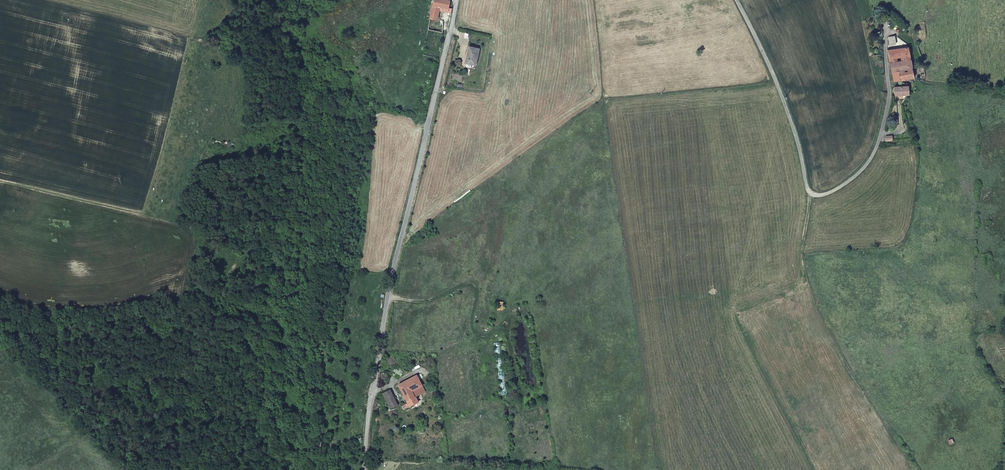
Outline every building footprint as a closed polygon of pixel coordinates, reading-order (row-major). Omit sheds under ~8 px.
[(428,29),(442,32),(444,22),(437,20),(439,11),(451,13),(452,8),(448,7),(450,0),(433,0),(429,24),(426,24),(426,27),(428,27),(428,29)] [(899,70),(901,80),(914,77),(908,47),(896,49),(894,36),(889,36),(890,44),(887,45),(887,47),(892,72),(899,70)] [(479,48),(469,46),(466,58),(467,58),(466,62),(475,65),(479,48)] [(894,81),(901,80),(899,70),(892,72),(894,81)] [(895,95),(909,93),(908,86),(895,87),(895,95)] [(417,388),(422,386),(417,375),(398,385),(408,403),(410,406),(418,402),(415,397),(420,394),(417,388)] [(397,403),(390,390),(383,393),(390,406),(397,403)]
